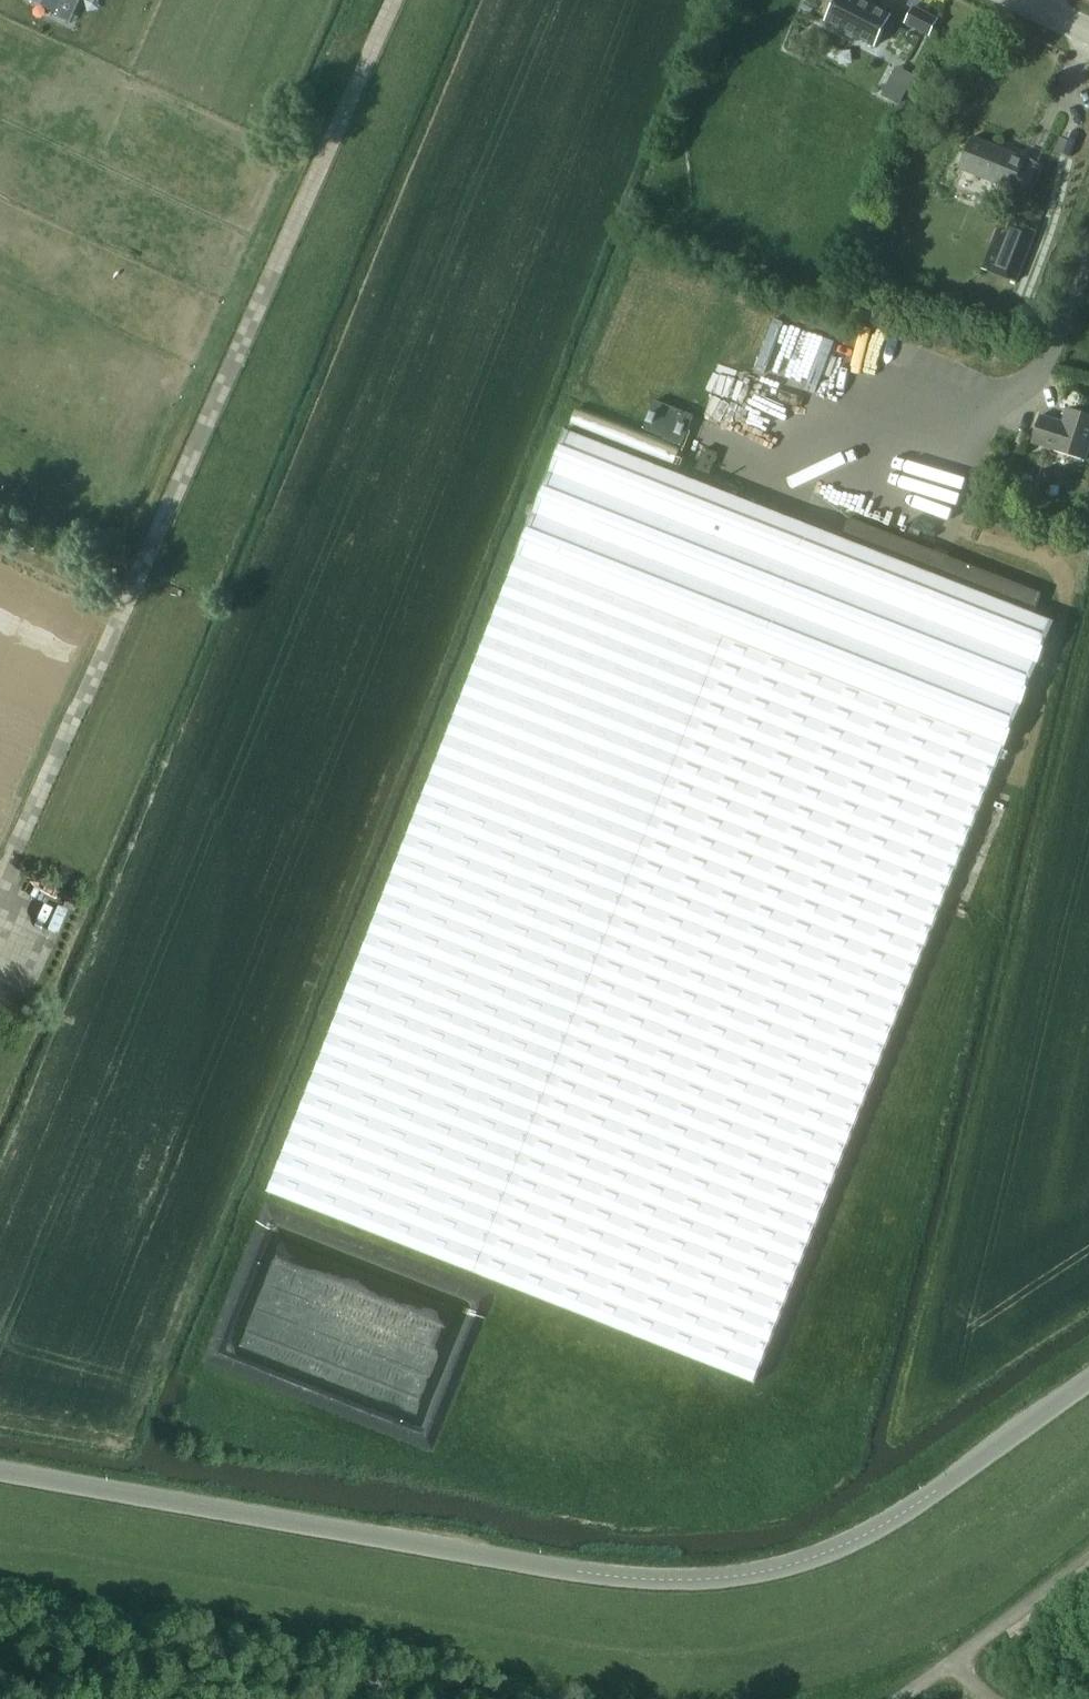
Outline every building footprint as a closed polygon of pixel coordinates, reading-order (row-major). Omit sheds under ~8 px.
[(56,11),(62,0),(32,0),(56,11)] [(890,16),(860,0),(836,0),(824,22),(873,47),(890,16)] [(913,7),(906,23),(930,34),(937,18),(913,7)] [(1037,170),(1022,164),(1024,159),(974,139),(961,170),(1010,190),(1007,197),(1023,203),(1037,170)] [(999,221),(989,247),(1002,253),(999,260),(1010,265),(1024,231),(999,221)] [(1067,409),(1062,423),(1040,416),(1031,443),(1054,450),(1054,451),(1085,461),(1088,448),(1088,416),(1067,409)] [(841,539),(566,431),(268,1192),(754,1383),(1052,621),(1033,614),(1041,594),(849,519),(841,539)] [(695,474),(707,479),(717,454),(704,449),(695,474)]
